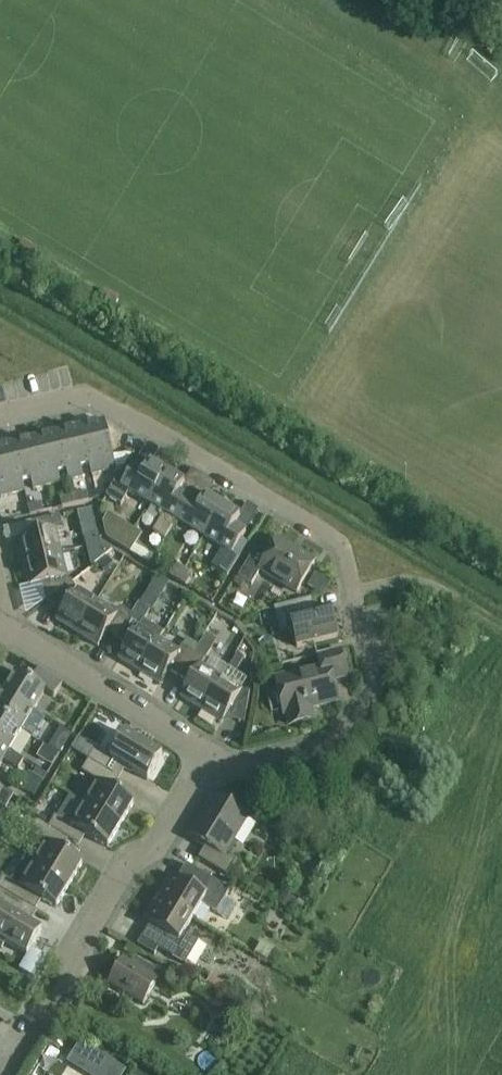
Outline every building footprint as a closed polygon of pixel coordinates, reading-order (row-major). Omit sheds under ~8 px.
[(93,476),(117,470),(110,444),(105,423),(82,429),(93,476)] [(93,476),(82,429),(59,434),(68,472),(67,472),(70,481),(83,478),(81,469),(90,467),(92,476),(93,476)] [(47,487),(61,483),(59,474),(67,472),(68,472),(59,434),(36,440),(47,487)] [(47,487),(36,440),(12,445),(22,484),(32,482),(34,490),(47,487)] [(22,493),(24,492),(22,484),(12,445),(0,449),(0,495),(1,498),(22,493)] [(107,498),(122,507),(129,493),(149,505),(168,474),(151,464),(146,472),(135,465),(130,473),(124,469),(107,498)] [(166,541),(177,522),(190,499),(180,493),(185,485),(168,474),(149,505),(165,514),(153,533),(166,541)] [(76,505),(89,502),(87,493),(73,496),(76,505)] [(63,509),(76,505),(73,496),(60,499),(63,509)] [(223,508),(206,497),(201,506),(190,499),(177,522),(204,538),(223,508)] [(30,517),(44,513),(41,504),(28,507),(30,517)] [(228,578),(240,559),(233,555),(246,533),(235,526),(240,518),(223,508),(204,538),(224,550),(212,568),(228,578)] [(25,563),(62,554),(56,532),(63,530),(60,517),(53,518),(32,523),(35,535),(19,539),(25,563)] [(122,548),(129,536),(122,532),(115,544),(122,548)] [(150,566),(155,558),(135,546),(138,542),(129,536),(122,548),(150,566)] [(297,555),(277,543),(269,556),(256,548),(245,567),(239,578),(252,586),(261,571),(297,593),(315,564),(298,554),(297,555)] [(47,602),(72,584),(67,578),(62,554),(25,563),(30,586),(41,584),(46,602),(47,602)] [(178,582),(185,570),(177,565),(170,577),(178,582)] [(186,587),(193,575),(185,570),(178,582),(186,587)] [(77,635),(97,602),(77,590),(72,584),(47,602),(63,612),(57,622),(77,635)] [(315,612),(312,599),(283,607),(274,609),(280,635),(293,631),(298,648),(337,638),(330,608),(315,612)] [(117,614),(97,602),(77,635),(98,647),(107,633),(117,640),(132,615),(121,608),(117,614)] [(119,660),(139,673),(159,640),(164,633),(144,621),(150,611),(139,604),(132,615),(117,640),(127,646),(119,660)] [(179,678),(199,645),(189,639),(183,647),(183,646),(179,652),(159,640),(139,673),(160,685),(169,672),(179,678)] [(201,711),(221,678),(229,667),(209,655),(211,652),(199,645),(179,678),(189,684),(181,698),(201,711)] [(313,720),(310,709),(337,702),(332,682),(347,678),(340,651),(318,656),(322,669),(277,680),(285,715),(287,714),(290,726),(313,720)] [(63,685),(38,670),(31,682),(16,673),(4,693),(4,694),(34,711),(45,692),(55,698),(63,685)] [(245,724),(250,692),(242,691),(221,678),(201,711),(222,724),(228,714),(245,724)] [(45,718),(34,711),(4,694),(4,693),(0,691),(0,719),(22,731),(33,738),(45,718)] [(22,731),(0,719),(0,746),(10,752),(22,731)] [(148,781),(163,756),(126,734),(111,758),(96,749),(89,761),(114,776),(121,764),(148,781)] [(9,753),(10,752),(0,746),(0,768),(3,762),(18,772),(24,763),(9,753)] [(121,826),(135,803),(107,787),(114,776),(89,761),(82,772),(97,782),(84,804),(121,826)] [(0,788),(0,806),(6,810),(14,796),(0,788)] [(227,877),(236,863),(224,856),(238,835),(249,816),(215,796),(190,837),(206,847),(199,860),(227,877)] [(121,826),(84,804),(71,826),(55,816),(49,828),(48,828),(63,837),(62,837),(74,844),(81,832),(108,848),(121,826)] [(70,886),(83,864),(56,848),(62,837),(63,837),(48,828),(49,828),(37,821),(30,833),(46,842),(33,864),(70,886)] [(70,886),(33,864),(25,859),(12,881),(4,877),(0,883),(0,890),(33,910),(39,900),(56,909),(70,886)] [(230,891),(205,876),(186,865),(178,879),(173,876),(159,899),(193,919),(202,905),(216,914),(230,891)] [(0,890),(0,947),(3,949),(6,944),(9,946),(28,957),(42,932),(27,924),(35,911),(33,910),(0,890)] [(199,943),(184,934),(193,919),(159,899),(146,922),(154,927),(146,940),(142,938),(138,946),(156,957),(160,950),(185,966),(199,943)] [(135,966),(123,959),(108,984),(143,1005),(162,975),(157,971),(138,960),(135,966)] [(81,1045),(68,1065),(84,1074),(126,1074),(127,1073),(81,1045)]
